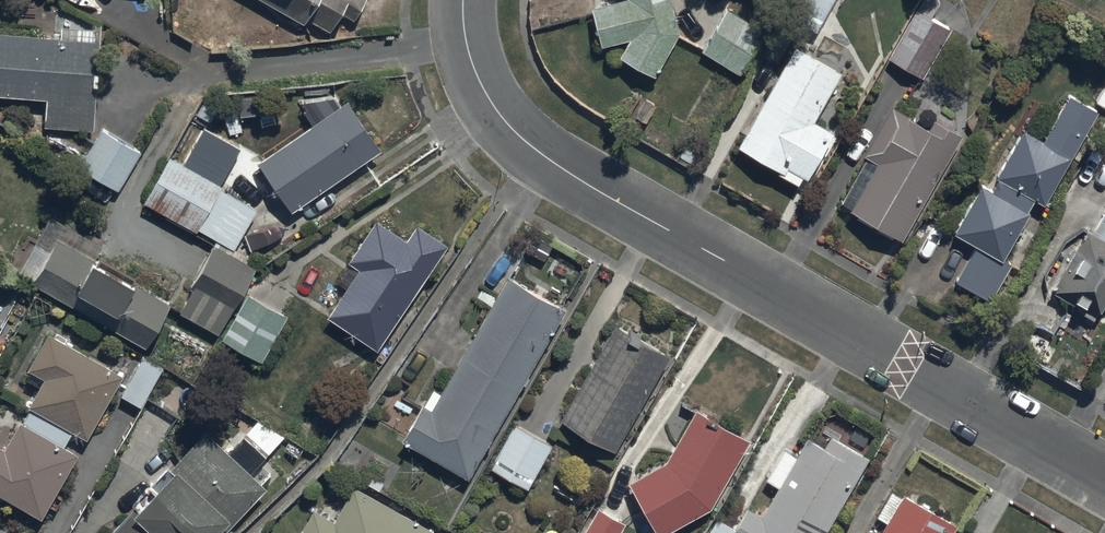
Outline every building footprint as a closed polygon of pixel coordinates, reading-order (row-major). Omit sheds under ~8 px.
[(343,45),(367,0),(261,0),(343,45)] [(592,7),(601,47),(629,41),(619,59),(656,79),(679,36),(670,0),(624,0),(592,7)] [(702,51),(741,74),(774,17),(745,0),(732,0),(702,51)] [(826,39),(848,0),(792,0),(783,14),(826,39)] [(885,58),(922,79),(951,29),(930,17),(940,1),(939,0),(919,0),(885,58)] [(45,100),(43,128),(93,132),(100,43),(0,34),(0,96),(45,100)] [(795,49),(738,149),(780,173),(778,175),(798,187),(803,179),(807,181),(834,134),(814,123),(841,76),(795,49)] [(1034,202),(1044,207),(1099,113),(1068,95),(1041,141),(1024,132),(990,191),(983,187),(954,236),(973,248),(952,284),(989,305),(1012,265),(1004,261),(1031,215),(1028,213),(1034,202)] [(291,213),(380,152),(346,103),(257,164),(291,213)] [(840,204),(850,210),(849,211),(857,216),(855,219),(871,228),(872,226),(878,229),(877,232),(893,241),(895,237),(901,241),(962,138),(933,121),(928,130),(892,109),(864,156),(867,158),(843,199),(840,204)] [(184,166),(169,157),(142,204),(195,234),(197,229),(234,250),(256,211),(219,191),(242,152),(204,130),(184,166)] [(118,191),(140,153),(101,131),(79,168),(118,191)] [(376,222),(351,265),(338,283),(348,289),(328,319),(378,352),(447,247),(416,227),(406,242),(376,222)] [(68,227),(59,244),(55,242),(31,285),(145,350),(170,306),(132,285),(135,278),(99,258),(105,248),(68,227)] [(1051,292),(1097,320),(1104,306),(1104,242),(1088,232),(1051,292)] [(257,273),(215,247),(190,289),(194,291),(180,314),(261,363),(287,319),(245,294),(257,273)] [(566,311),(507,277),(439,394),(433,390),(403,442),(468,480),(566,311)] [(669,358),(614,326),(560,422),(614,453),(669,358)] [(28,407),(72,433),(87,442),(123,377),(47,336),(27,373),(42,381),(28,407)] [(162,369),(141,358),(120,396),(141,407),(162,369)] [(28,407),(4,451),(0,449),(0,498),(41,521),(49,508),(57,512),(64,499),(56,495),(78,455),(64,447),(72,433),(28,407)] [(665,462),(628,484),(657,532),(668,532),(709,509),(748,442),(695,411),(665,462)] [(233,521),(235,523),(267,491),(250,474),(285,439),(262,416),(226,453),(205,433),(169,470),(166,467),(131,503),(136,509),(112,532),(221,532),(233,521)] [(515,426),(490,469),(526,490),(552,447),(515,426)] [(733,532),(825,532),(869,460),(830,437),(822,450),(807,442),(797,459),(783,451),(764,482),(778,490),(761,518),(747,509),(734,531),(733,532)] [(298,532),(436,532),(351,487),(333,521),(311,510),(298,532)] [(881,532),(953,532),(957,527),(902,496),(901,498),(892,493),(877,519),(886,525),(881,532)] [(584,532),(620,532),(624,526),(598,510),(584,532)] [(734,531),(717,521),(709,532),(733,532),(734,531)]
